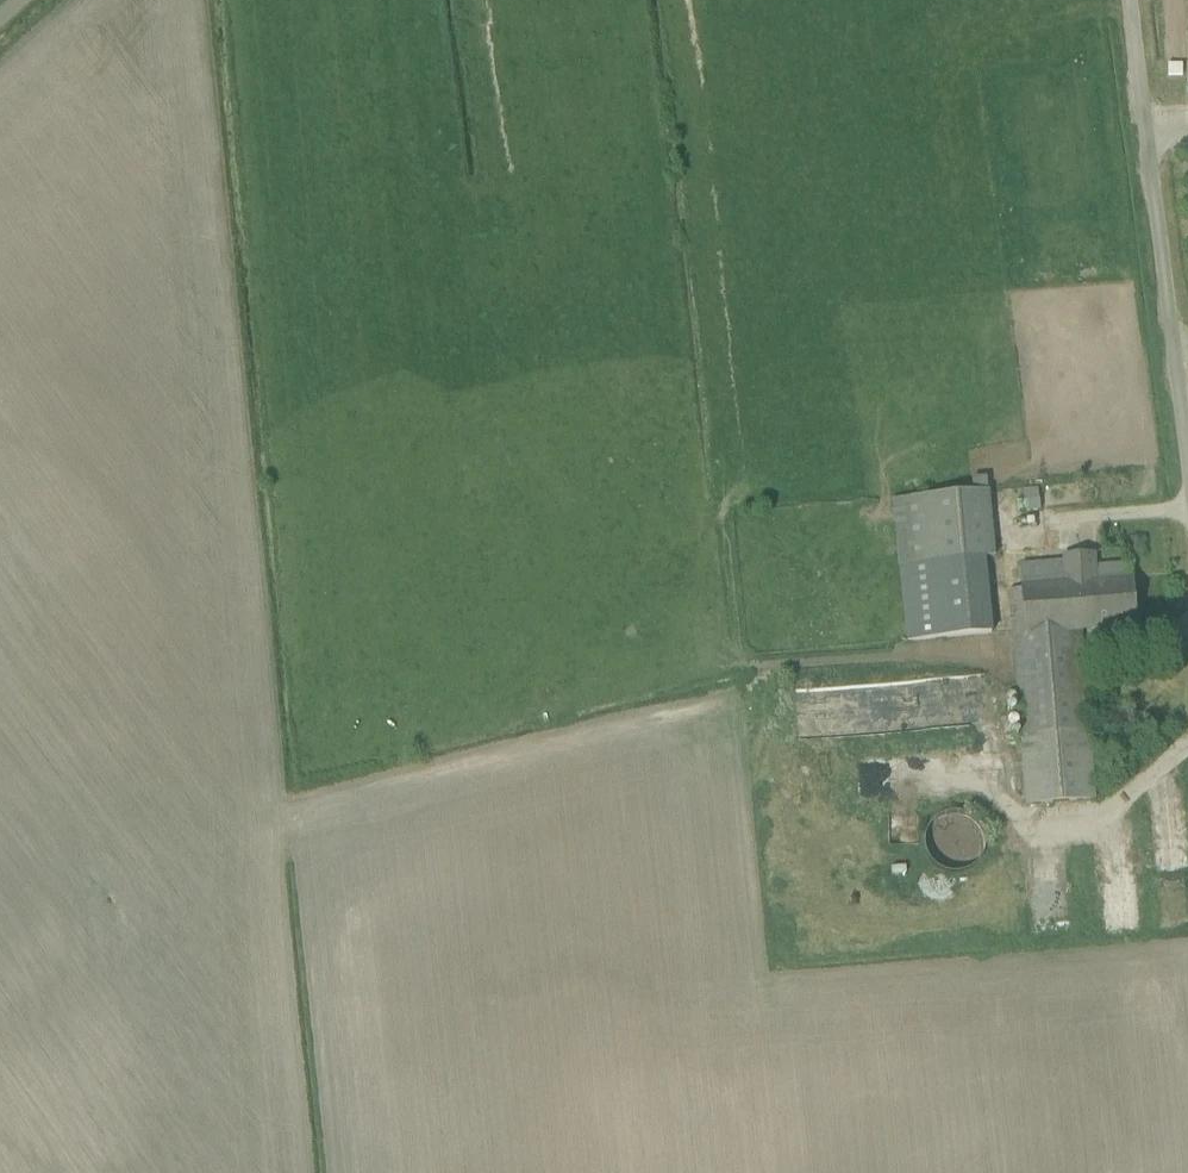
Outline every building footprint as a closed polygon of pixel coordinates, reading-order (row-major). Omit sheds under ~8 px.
[(1182,64),(1168,64),(1169,76),(1182,75),(1182,64)] [(996,558),(990,492),(893,500),(906,642),(993,635),(987,559),(996,558)] [(1102,552),(1102,561),(1134,561),(1134,551),(1102,552)] [(1011,591),(1029,805),(1095,800),(1081,630),(1135,625),(1131,581),(1097,584),(1094,555),(1064,558),(1064,561),(1020,564),(1020,590),(1011,591)] [(969,683),(975,721),(989,719),(982,675),(938,682),(939,688),(969,683)] [(930,866),(937,873),(946,876),(956,877),(966,874),(974,869),(980,861),(983,851),(983,841),(979,832),(973,824),(965,819),(955,817),(945,818),(936,822),(928,829),(924,838),(922,848),(924,858),(930,866)]
